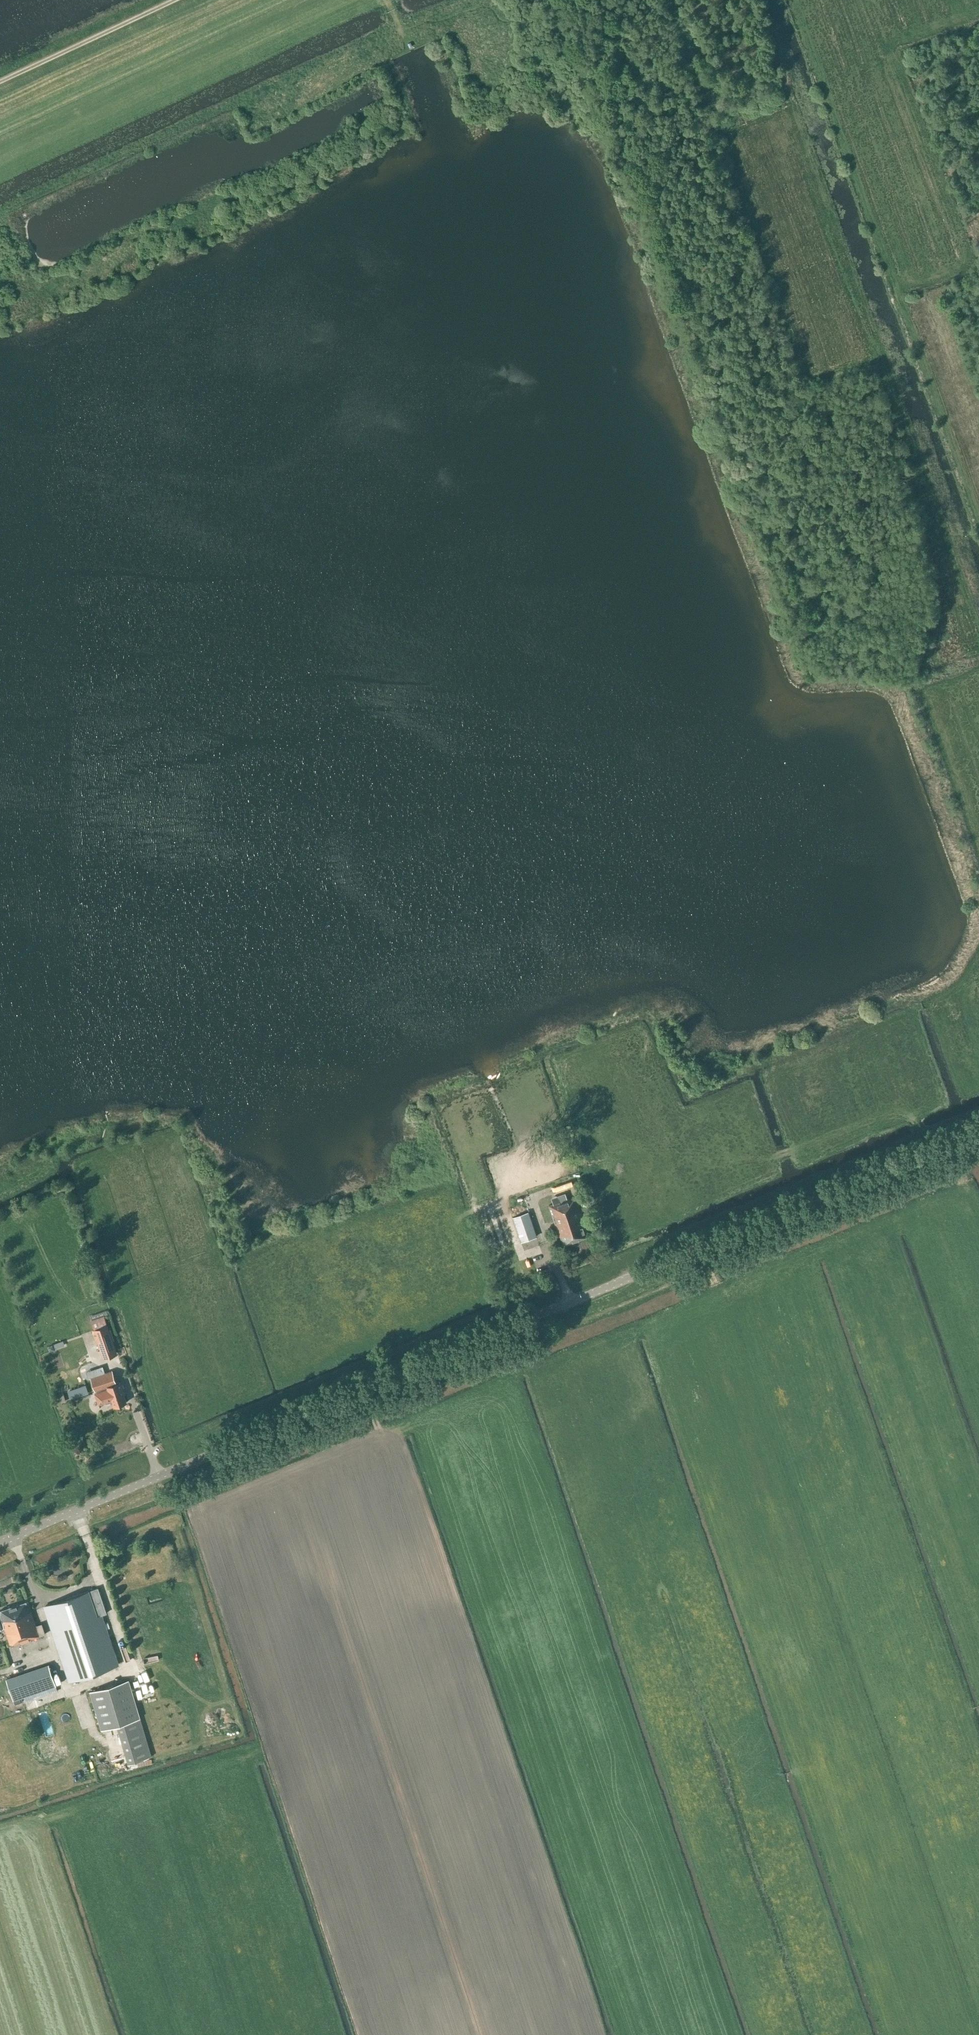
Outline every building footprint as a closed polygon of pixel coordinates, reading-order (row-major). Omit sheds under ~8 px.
[(563,1245),(589,1236),(585,1225),(586,1225),(576,1197),(568,1200),(568,1199),(549,1205),(559,1236),(560,1236),(563,1245)] [(537,1237),(529,1212),(513,1217),(521,1242),(527,1240),(537,1237)] [(115,1346),(108,1325),(94,1330),(101,1351),(115,1346)] [(112,1371),(91,1378),(95,1391),(96,1391),(97,1393),(95,1393),(99,1404),(112,1400),(114,1406),(127,1402),(124,1394),(125,1393),(121,1382),(116,1383),(112,1371)] [(17,1574),(29,1572),(27,1560),(14,1563),(17,1574)] [(107,1613),(98,1588),(45,1606),(71,1681),(117,1665),(100,1615),(107,1613)] [(19,1641),(19,1643),(45,1634),(42,1624),(36,1625),(28,1601),(0,1610),(0,1614),(3,1622),(0,1623),(0,1629),(1,1628),(4,1627),(10,1644),(19,1641)] [(14,1701),(24,1697),(56,1687),(49,1665),(7,1679),(14,1701)] [(102,1730),(117,1725),(129,1763),(151,1756),(140,1718),(129,1680),(90,1691),(102,1730)]
